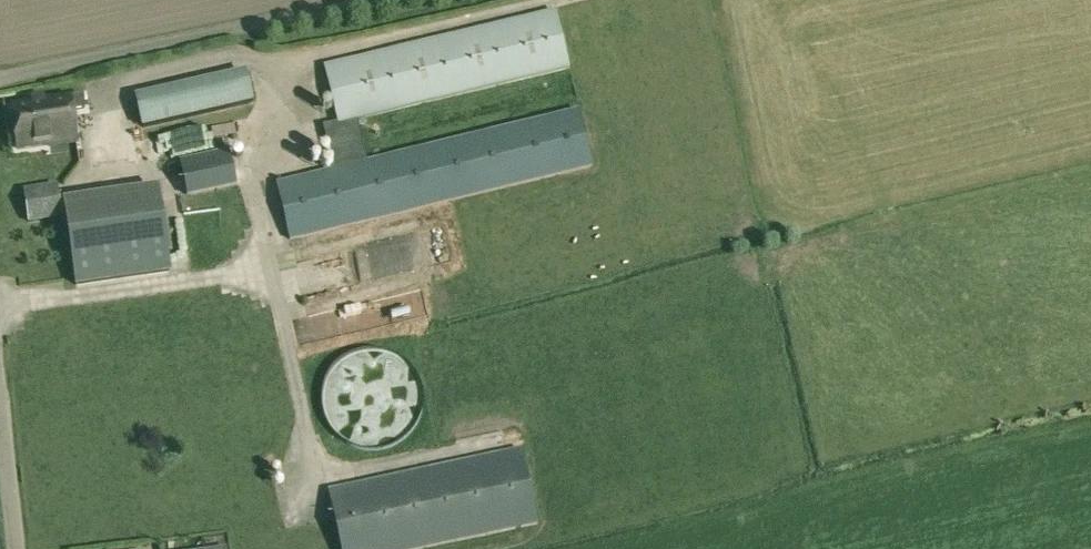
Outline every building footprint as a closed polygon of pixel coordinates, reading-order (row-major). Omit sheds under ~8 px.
[(592,167),(579,110),(366,161),(357,121),(568,69),(554,10),(323,65),(337,122),(322,126),(332,169),(274,183),(287,240),(592,167)] [(239,73),(134,97),(140,124),(244,100),(253,98),(246,71),(239,73)] [(69,99),(12,108),(18,150),(50,145),(50,147),(52,147),(51,139),(73,135),(74,144),(76,143),(69,99)] [(83,126),(86,143),(119,137),(116,120),(83,126)] [(197,128),(145,131),(147,150),(198,147),(197,128)] [(236,187),(228,151),(183,161),(191,197),(236,187)] [(62,218),(57,184),(23,189),(28,223),(62,218)] [(158,192),(64,205),(76,286),(170,272),(158,192)] [(432,234),(385,242),(389,260),(435,251),(432,234)] [(336,364),(332,368),(327,376),(323,385),(321,395),(320,404),(322,414),(326,423),(331,432),(338,439),(345,445),(354,449),(364,451),(374,452),(384,450),(393,447),(401,442),(409,436),(415,428),(419,419),(422,409),(422,400),(421,390),(418,380),(413,372),(407,364),(399,358),(391,354),(381,351),(371,350),(361,351),(352,354),(343,358),(336,364)] [(521,451),(329,491),(341,548),(423,548),(537,524),(521,451)]
